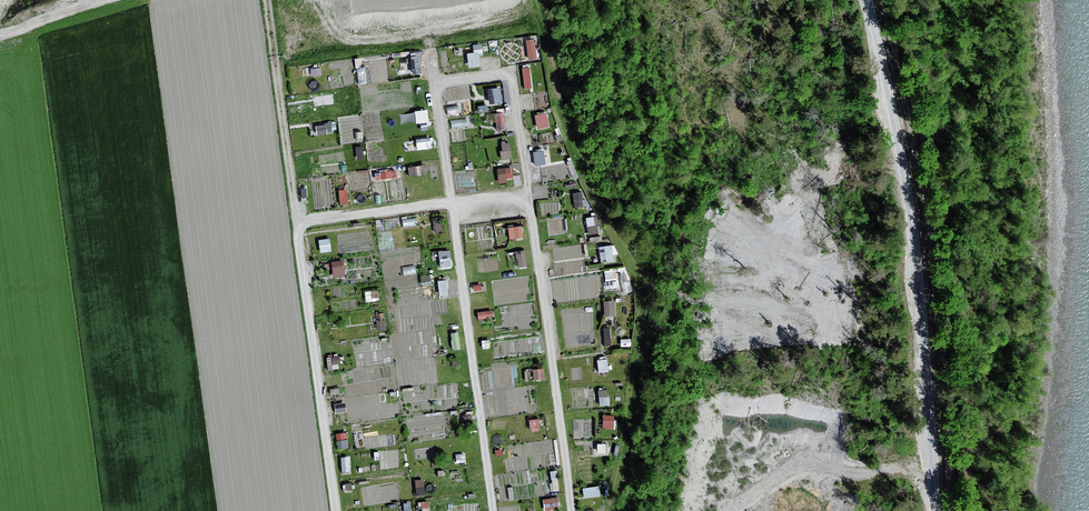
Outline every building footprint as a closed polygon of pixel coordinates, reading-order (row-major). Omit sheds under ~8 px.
[(537,35),(528,35),(529,57),(538,56),(537,35)] [(423,71),(422,52),(412,52),(412,71),(423,71)] [(526,85),(534,84),(530,64),(522,66),(526,85)] [(503,84),(488,85),(489,101),(503,101),(503,84)] [(497,127),(507,126),(505,109),(495,110),(497,127)] [(535,111),(537,126),(550,125),(548,110),(535,111)] [(318,122),(319,131),(333,129),(332,120),(318,122)] [(500,141),(502,156),(513,155),(511,140),(500,141)] [(537,163),(547,160),(543,146),(533,149),(537,163)] [(424,163),(409,165),(410,172),(425,170),(424,163)] [(589,230),(600,229),(599,214),(588,215),(589,230)] [(509,224),(510,237),(524,236),(524,223),(509,224)] [(321,238),(321,248),(331,248),(331,238),(321,238)] [(614,241),(599,243),(602,259),(617,257),(614,241)] [(438,266),(453,265),(452,247),(436,248),(438,266)] [(512,250),(513,265),(528,264),(526,249),(512,250)] [(346,274),(345,257),(333,258),(335,275),(346,274)] [(448,277),(439,278),(440,293),(449,292),(448,277)] [(603,412),(603,425),(614,426),(615,412),(603,412)] [(584,493),(601,492),(600,483),(584,484),(584,493)] [(545,506),(559,505),(558,495),(544,496),(545,506)]
